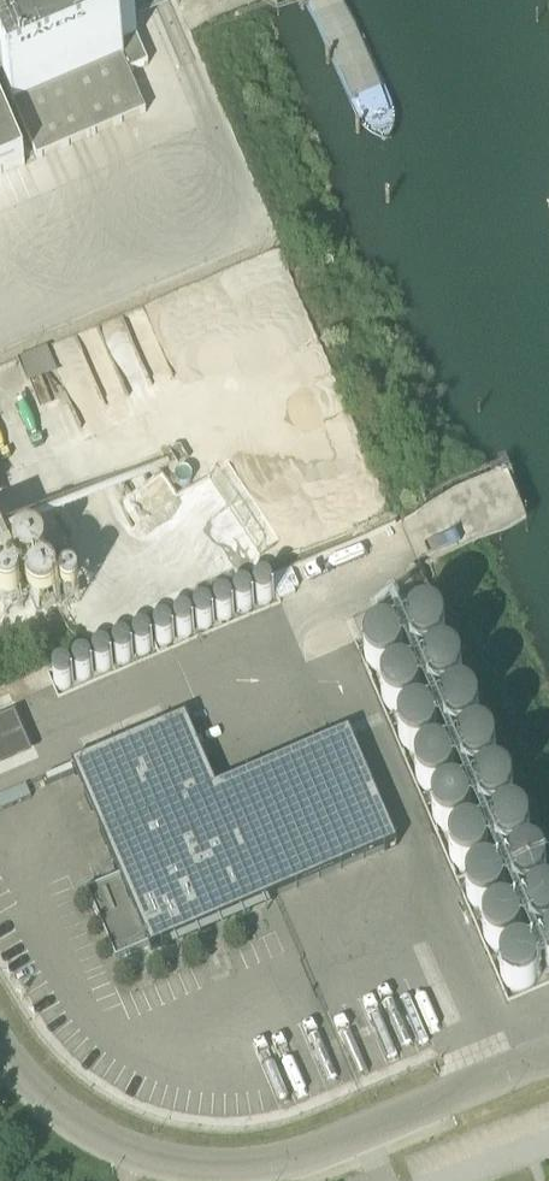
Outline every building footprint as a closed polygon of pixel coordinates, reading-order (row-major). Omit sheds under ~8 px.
[(38,161),(146,114),(129,75),(149,66),(121,0),(114,0),(100,6),(97,0),(0,0),(0,77),(13,109),(15,108),(38,161)] [(0,105),(0,177),(26,166),(0,105)] [(51,350),(24,357),(31,383),(58,376),(51,350)] [(19,584),(0,540),(0,592),(19,584)] [(46,547),(20,560),(32,584),(58,571),(46,547)] [(261,603),(265,605),(270,604),(273,601),(275,596),(274,592),(272,588),(268,586),(263,586),(259,588),(256,591),(256,596),(257,600),(261,603)] [(241,611),(245,613),(250,612),(253,609),(255,604),(255,600),(252,596),(248,594),(243,593),(239,595),(236,599),(236,604),(237,608),(241,611)] [(220,621),(225,622),(229,621),(233,618),(234,614),(234,609),(231,605),(227,603),(223,603),(219,605),(216,609),(215,613),(217,618),(220,621)] [(447,623),(442,614),(433,609),(423,609),(414,614),(409,623),(408,633),(414,642),(423,647),(433,648),(442,642),(447,634),(447,623)] [(200,629),(205,630),(209,629),(213,626),(215,622),(214,618),(212,614),(207,611),(203,611),(199,613),(196,617),(195,622),(197,626),(200,629)] [(181,638),(185,639),(190,638),(193,635),(195,631),(195,626),(192,622),(188,620),(184,620),(179,622),(177,626),(176,630),(177,635),(181,638)] [(404,642),(399,633),(390,627),(380,627),(371,632),(365,641),(365,652),(370,661),(379,666),(390,666),(399,661),(404,652),(404,642)] [(161,646),(165,647),(170,646),(173,643),(175,639),(175,634),(172,630),(168,628),(163,628),(159,630),(156,634),(156,638),(157,643),(161,646)] [(140,655),(144,656),(149,655),(153,652),(154,648),(154,643),(151,639),(147,637),(143,637),(138,639),(136,643),(135,647),(137,652),(140,655)] [(120,663),(125,665),(129,664),(133,661),(135,656),(134,652),(132,648),(128,646),(123,645),(119,647),(116,651),(115,656),(117,660),(120,663)] [(465,665),(460,656),(451,651),(441,651),(432,656),(426,665),(426,675),(431,684),(440,690),(451,690),(460,685),(465,676),(465,665)] [(99,673),(104,674),(108,673),(112,670),(114,666),(113,661),(111,657),(107,655),(102,655),(98,657),(95,660),(95,665),(96,669),(99,673)] [(79,681),(84,682),(88,681),(92,678),(94,674),(93,669),(91,665),(87,663),(82,663),(78,665),(75,669),(74,673),(76,678),(79,681)] [(422,684),(417,675),(408,670),(397,670),(388,675),(383,684),(383,694),(388,703),(397,708),(407,708),(416,703),(422,694),(422,684)] [(60,689),(65,690),(69,689),(73,686),(74,682),(74,677),(71,673),(67,671),(63,671),(59,673),(56,677),(55,681),(57,686),(60,689)] [(482,705),(477,696),(468,691),(457,691),(448,696),(443,705),(443,715),(448,724),(457,730),(467,730),(476,725),(482,716),(482,705)] [(439,724),(434,715),(425,710),(414,709),(405,715),(400,724),(400,734),(405,743),(414,748),(424,748),(433,743),(438,734),(439,724)] [(0,722),(0,770),(32,756),(25,739),(15,716),(0,722)] [(398,846),(350,733),(216,790),(186,720),(74,767),(122,879),(88,894),(117,961),(150,947),(151,951),(276,898),(398,846)] [(500,745),(495,736),(486,730),(475,730),(466,735),(461,744),(461,755),(466,764),(475,769),(485,769),(494,764),(500,755),(500,745)] [(457,763),(452,754),(443,749),(432,749),(423,754),(418,763),(418,773),(423,782),(432,788),(442,788),(451,783),(457,774),(457,763)] [(515,785),(510,776),(501,770),(491,770),(482,775),(477,784),(476,795),(482,804),(490,809),(501,809),(510,804),(515,795),(515,785)] [(472,803),(467,794),(458,789),(448,789),(439,794),(433,803),(433,813),(438,822),(447,828),(458,828),(467,823),(472,814),(472,803)] [(533,824),(528,815),(519,810),(508,810),(499,815),(494,824),(494,834),(499,843),(508,849),(518,849),(527,844),(533,835),(533,824)] [(490,843),(484,834),(475,829),(465,828),(456,833),(451,842),(451,853),(456,862),(465,867),(475,867),(484,862),(489,853),(490,843)] [(544,856),(535,851),(525,851),(516,856),(511,865),(510,875),(515,884),(524,890),(535,890),(544,885),(548,876),(548,865),(544,856)] [(506,884),(501,875),(492,870),(482,870),(473,875),(467,884),(467,894),(472,903),(481,908),(492,908),(501,903),(506,894),(506,884)] [(542,890),(533,895),(527,904),(527,915),(532,924),(541,929),(548,929),(548,890),(542,890)] [(523,923),(518,914),(509,909),(498,909),(489,914),(484,923),(484,933),(489,942),(498,948),(508,948),(517,943),(523,934),(523,923)] [(541,962),(536,953),(527,948),(517,948),(507,953),(502,962),(502,972),(507,981),(516,987),(526,987),(535,982),(541,973),(541,962)]
